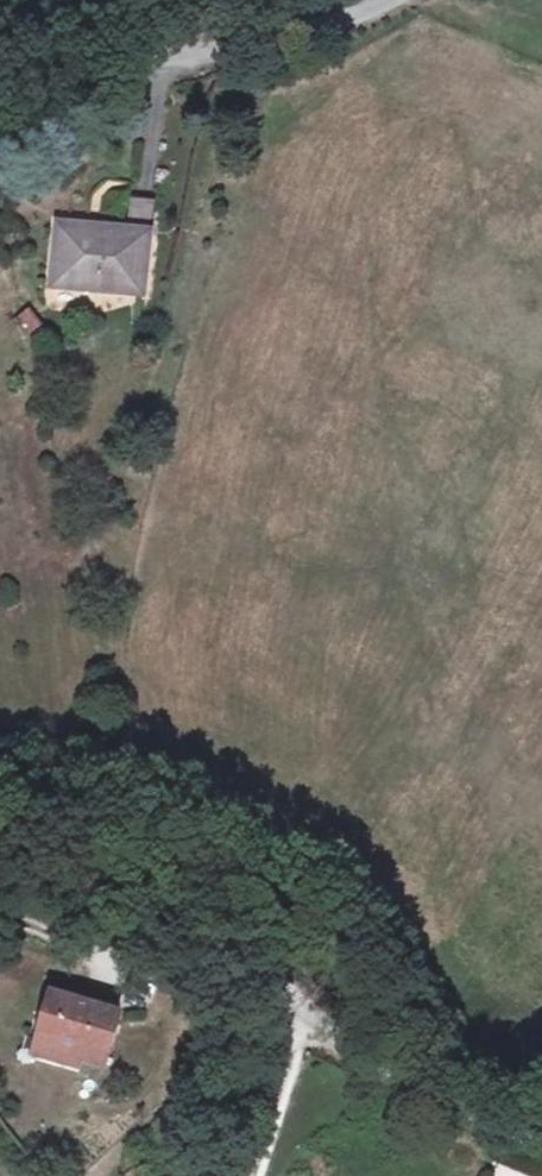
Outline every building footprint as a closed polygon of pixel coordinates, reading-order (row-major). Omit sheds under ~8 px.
[(131,206),(128,233),(150,236),(153,208),(131,206)] [(63,227),(57,287),(144,295),(150,236),(128,233),(63,227)] [(24,340),(41,327),(28,309),(10,323),(24,340)] [(51,998),(37,1044),(80,1057),(78,1062),(104,1070),(119,1019),(91,1011),(80,1007),(83,996),(61,989),(57,1000),(51,998)] [(83,996),(80,1007),(91,1011),(95,999),(83,996)] [(37,1044),(33,1058),(76,1071),(78,1062),(80,1057),(37,1044)]
